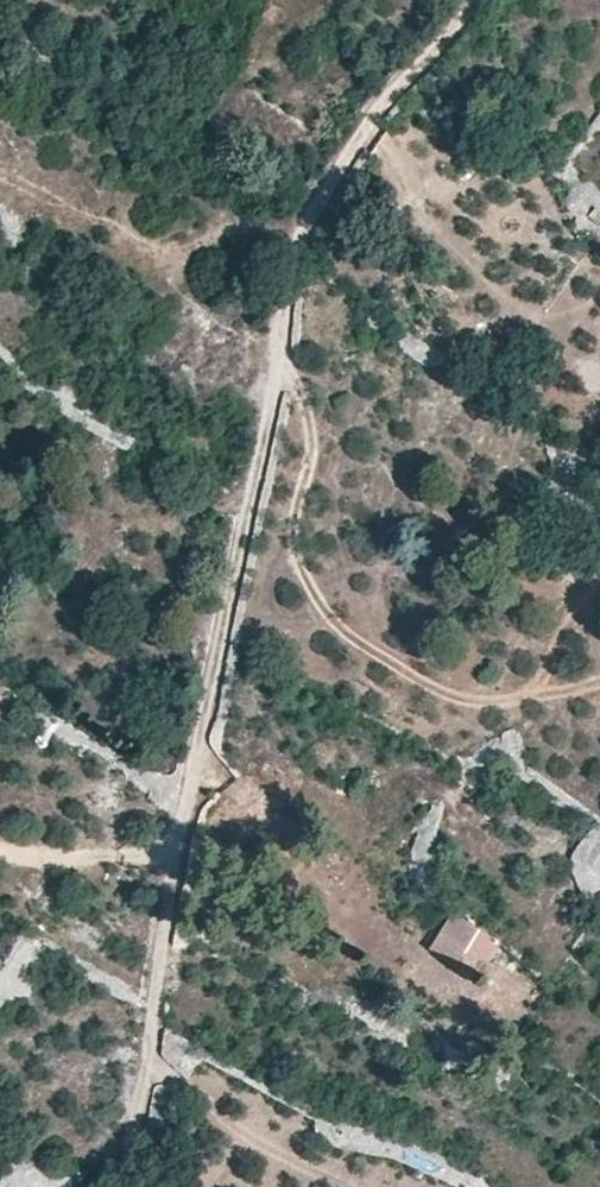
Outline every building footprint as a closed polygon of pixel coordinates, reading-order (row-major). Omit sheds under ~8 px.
[(498,942),(450,913),(429,948),(454,963),(463,949),(485,963),(498,942)]
